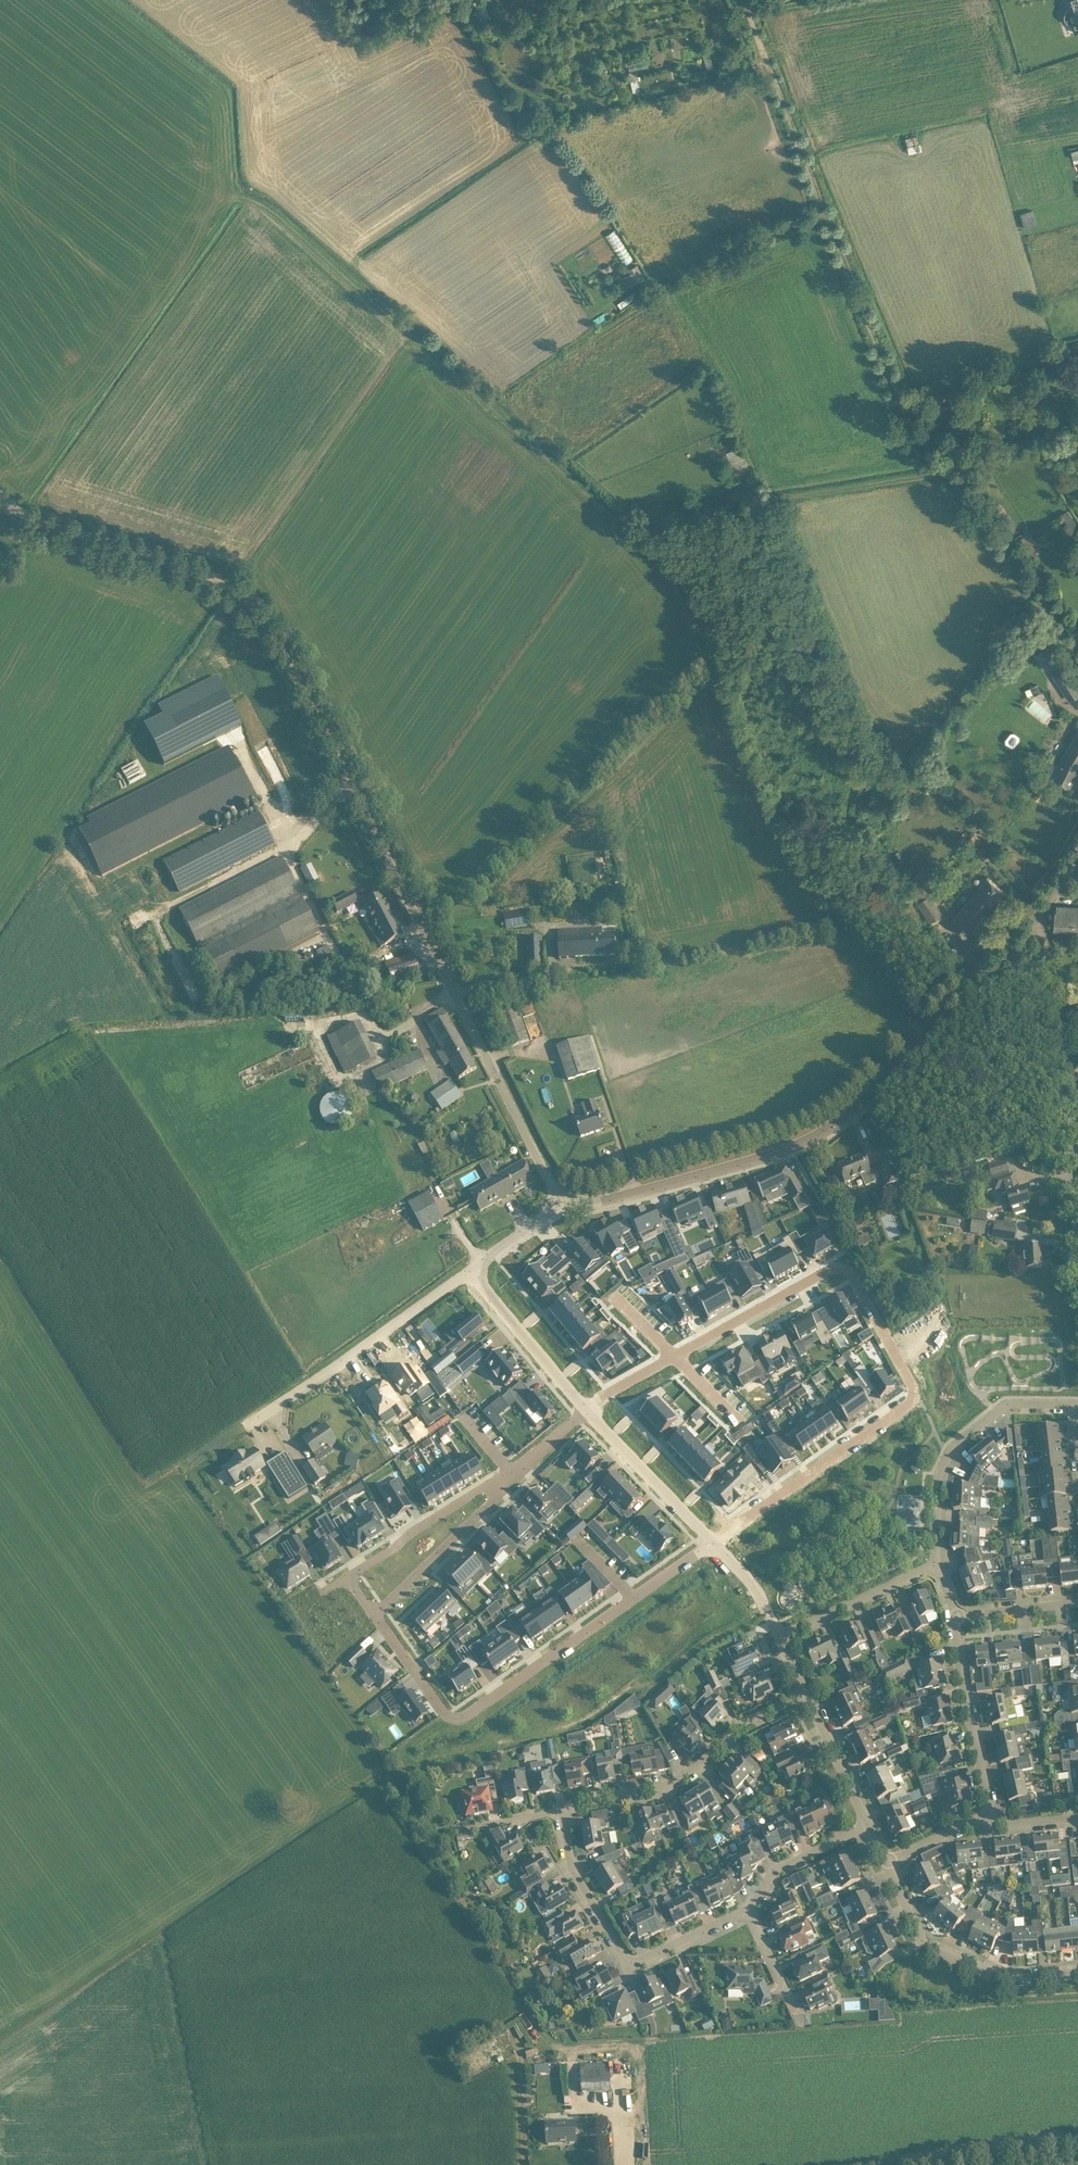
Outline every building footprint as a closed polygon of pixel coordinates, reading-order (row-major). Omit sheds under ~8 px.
[(1060,1),(1059,3),(1059,6),(1059,7),(1060,8),(1062,10),(1065,11),(1066,11),(1072,9),(1074,16),(1077,14),(1077,0),(1060,0),(1060,1)] [(636,70),(628,72),(630,81),(637,79),(638,79),(636,70)] [(918,134),(906,136),(909,153),(922,150),(918,134)] [(899,150),(897,138),(886,140),(889,152),(899,150)] [(1031,211),(1020,215),(1025,229),(1035,225),(1031,211)] [(637,264),(627,270),(629,273),(620,278),(624,287),(644,277),(637,264)] [(751,469),(743,451),(729,457),(737,475),(751,469)] [(1061,514),(1068,524),(1065,531),(1072,533),(1076,522),(1077,521),(1068,509),(1061,514)] [(1037,549),(1026,533),(1017,539),(1028,555),(1037,549)] [(245,726),(221,677),(163,706),(167,716),(158,720),(148,725),(167,764),(245,726)] [(1034,695),(1042,691),(1038,684),(1030,687),(1034,695)] [(1060,781),(1070,786),(1077,771),(1077,728),(1058,765),(1053,761),(1046,774),(1060,781)] [(89,825),(78,830),(102,876),(252,800),(226,748),(155,784),(86,819),(89,825)] [(919,764),(917,767),(927,775),(929,772),(919,764)] [(163,862),(179,893),(273,845),(257,814),(163,862)] [(991,822),(985,828),(989,832),(995,827),(991,822)] [(980,838),(974,832),(970,836),(976,842),(980,838)] [(981,846),(975,852),(983,859),(989,853),(981,846)] [(280,858),(178,910),(196,945),(200,953),(205,950),(221,981),(318,931),(302,900),(280,858)] [(310,864),(301,869),(309,884),(318,879),(310,864)] [(988,876),(969,900),(985,913),(1004,889),(988,876)] [(332,903),(337,912),(357,902),(353,892),(332,903)] [(381,894),(371,898),(362,903),(369,915),(363,918),(370,930),(375,927),(381,938),(377,940),(380,947),(401,937),(398,930),(405,927),(397,910),(390,913),(381,894)] [(917,901),(930,920),(941,913),(928,894),(923,898),(917,901)] [(1025,894),(1021,899),(1026,903),(1030,898),(1025,894)] [(950,923),(958,929),(966,936),(985,913),(969,900),(950,923)] [(1054,930),(1077,931),(1077,906),(1057,905),(1056,911),(1055,911),(1054,930)] [(513,912),(513,911),(505,912),(507,929),(532,926),(530,912),(517,913),(517,911),(513,912)] [(569,931),(558,931),(560,958),(617,955),(617,945),(616,935),(616,934),(616,928),(602,929),(594,929),(569,931)] [(543,969),(543,944),(542,937),(527,937),(528,970),(543,969)] [(412,953),(402,957),(385,963),(394,986),(420,976),(412,953)] [(514,1002),(497,1008),(511,1047),(529,1041),(526,1033),(523,1026),(518,1011),(514,1002)] [(459,1078),(467,1074),(476,1069),(442,1009),(425,1019),(442,1049),(437,1052),(444,1066),(450,1063),(459,1078)] [(359,1023),(328,1038),(335,1053),(342,1050),(351,1070),(376,1058),(359,1023)] [(569,1080),(601,1069),(590,1036),(558,1047),(569,1080)] [(417,1047),(412,1049),(413,1053),(371,1072),(380,1091),(428,1070),(419,1050),(417,1047)] [(443,1098),(437,1103),(442,1111),(461,1097),(450,1081),(437,1090),(443,1098)] [(327,1096),(325,1097),(324,1098),(323,1099),(322,1101),(321,1103),(320,1104),(320,1106),(319,1108),(319,1109),(319,1111),(319,1112),(320,1114),(320,1116),(321,1118),(322,1119),(323,1120),(324,1121),(326,1123),(327,1124),(329,1125),(331,1125),(334,1126),(336,1126),(337,1126),(339,1126),(341,1125),(343,1124),(345,1123),(347,1122),(348,1121),(349,1119),(350,1118),(351,1116),(351,1115),(352,1113),(352,1112),(352,1109),(352,1108),(352,1105),(351,1104),(350,1102),(349,1100),(348,1099),(347,1097),(345,1096),(343,1095),(341,1094),(339,1093),(338,1093),(336,1093),(334,1093),(333,1093),(331,1094),(329,1095),(327,1096)] [(576,1120),(582,1137),(604,1129),(595,1100),(586,1103),(590,1116),(576,1120)] [(424,1140),(418,1143),(423,1153),(430,1150),(424,1140)] [(872,1171),(870,1164),(865,1154),(838,1166),(839,1167),(842,1174),(845,1183),(862,1176),(866,1186),(876,1182),(872,1172),(872,1171)] [(996,1154),(986,1157),(987,1161),(988,1163),(988,1164),(993,1180),(996,1189),(1000,1188),(1003,1195),(1007,1194),(1012,1208),(1014,1215),(1026,1212),(1023,1204),(1030,1202),(1025,1188),(1019,1190),(1014,1174),(1010,1175),(1006,1162),(1004,1157),(998,1159),(998,1158),(996,1154)] [(497,1176),(508,1196),(535,1182),(524,1161),(515,1166),(497,1176)] [(879,1168),(890,1196),(904,1191),(893,1163),(879,1168)] [(835,1169),(825,1173),(833,1193),(843,1189),(838,1176),(842,1174),(839,1167),(835,1169)] [(976,1168),(964,1171),(965,1178),(968,1177),(968,1179),(975,1177),(974,1176),(978,1175),(976,1168)] [(779,1171),(755,1182),(763,1199),(787,1188),(792,1198),(799,1213),(811,1207),(803,1192),(791,1171),(782,1175),(780,1173),(779,1171)] [(903,1185),(907,1199),(919,1195),(915,1182),(922,1179),(920,1173),(906,1177),(908,1183),(903,1185)] [(481,1211),(508,1196),(497,1176),(471,1192),(476,1202),(481,1211)] [(448,1181),(441,1185),(444,1192),(451,1188),(448,1181)] [(742,1185),(726,1192),(736,1214),(752,1207),(750,1203),(742,1185)] [(430,1193),(409,1205),(424,1231),(444,1219),(430,1193)] [(678,1204),(671,1207),(679,1224),(699,1215),(702,1221),(705,1220),(712,1234),(720,1230),(710,1207),(702,1210),(695,1196),(685,1200),(684,1198),(677,1201),(678,1204)] [(764,1213),(757,1199),(750,1203),(752,1207),(757,1216),(764,1213)] [(895,1199),(889,1202),(891,1207),(898,1205),(895,1199)] [(817,1206),(812,1209),(816,1217),(822,1213),(817,1206)] [(654,1207),(632,1217),(640,1235),(656,1228),(659,1236),(664,1233),(676,1260),(686,1255),(665,1210),(657,1214),(654,1207)] [(989,1224),(987,1237),(992,1238),(1014,1241),(1017,1219),(1005,1217),(1004,1226),(989,1224)] [(597,1230),(594,1231),(603,1247),(606,1246),(608,1250),(619,1245),(620,1247),(622,1247),(626,1244),(631,1253),(639,1249),(630,1232),(629,1232),(623,1235),(617,1225),(614,1220),(608,1223),(608,1222),(596,1229),(597,1230)] [(973,1221),(971,1234),(984,1235),(986,1223),(973,1221)] [(762,1229),(757,1231),(760,1237),(765,1235),(762,1229)] [(797,1233),(790,1237),(800,1255),(809,1250),(815,1259),(834,1248),(826,1234),(810,1243),(807,1238),(802,1242),(800,1239),(797,1233)] [(785,1243),(773,1250),(787,1274),(799,1268),(794,1258),(800,1255),(790,1237),(783,1241),(785,1243)] [(742,1239),(736,1243),(739,1248),(745,1245),(742,1239)] [(573,1256),(567,1259),(573,1266),(583,1278),(587,1283),(593,1278),(587,1271),(598,1262),(604,1269),(610,1264),(599,1251),(594,1255),(582,1241),(570,1252),(573,1256)] [(1028,1269),(1032,1268),(1043,1268),(1041,1246),(1026,1247),(1021,1247),(1023,1269),(1028,1268),(1028,1269)] [(745,1268),(731,1276),(736,1284),(735,1284),(738,1290),(739,1290),(744,1298),(761,1288),(754,1276),(760,1273),(747,1250),(738,1255),(745,1268)] [(760,1254),(754,1257),(764,1275),(769,1272),(775,1281),(787,1274),(773,1250),(762,1256),(760,1254)] [(693,1252),(686,1255),(689,1261),(695,1258),(693,1252)] [(537,1265),(523,1276),(533,1288),(567,1259),(563,1254),(557,1259),(553,1254),(547,1260),(548,1261),(540,1268),(537,1265)] [(699,1258),(692,1261),(696,1268),(703,1264),(699,1258)] [(567,1259),(533,1288),(543,1300),(552,1292),(556,1297),(566,1288),(562,1283),(556,1288),(549,1279),(557,1272),(561,1276),(573,1266),(567,1259)] [(650,1265),(645,1268),(651,1279),(656,1276),(652,1269),(650,1265)] [(662,1265),(652,1269),(656,1276),(666,1272),(662,1265)] [(615,1270),(590,1284),(597,1297),(622,1283),(615,1270)] [(678,1278),(671,1282),(679,1295),(686,1291),(678,1278)] [(727,1280),(709,1290),(721,1312),(728,1308),(733,1305),(729,1296),(734,1293),(727,1280)] [(709,1290),(690,1300),(698,1313),(704,1310),(708,1319),(721,1312),(709,1290)] [(820,1316),(822,1321),(829,1334),(830,1333),(836,1330),(843,1326),(843,1327),(844,1326),(855,1320),(856,1319),(843,1295),(842,1296),(830,1303),(830,1302),(829,1303),(831,1305),(833,1309),(820,1316)] [(680,1297),(667,1304),(679,1325),(692,1318),(680,1297)] [(567,1299),(551,1312),(559,1322),(575,1309),(567,1299)] [(575,1309),(559,1322),(567,1332),(583,1318),(575,1309)] [(791,1327),(790,1327),(793,1334),(795,1333),(800,1341),(800,1342),(801,1342),(801,1341),(815,1333),(822,1345),(833,1340),(829,1334),(822,1321),(822,1322),(816,1325),(809,1314),(791,1324),(790,1324),(791,1327)] [(451,1343),(439,1353),(444,1359),(441,1361),(447,1368),(457,1360),(454,1356),(480,1334),(479,1334),(477,1332),(485,1325),(476,1315),(455,1332),(459,1336),(458,1337),(459,1337),(457,1338),(451,1343)] [(583,1318),(567,1332),(575,1341),(591,1328),(583,1318)] [(487,1326),(491,1332),(500,1326),(496,1320),(487,1326)] [(591,1328),(575,1341),(584,1351),(591,1345),(595,1350),(598,1347),(609,1338),(597,1323),(591,1328)] [(870,1330),(858,1337),(862,1344),(874,1337),(870,1330)] [(422,1331),(418,1334),(430,1348),(428,1346),(423,1340),(421,1338),(424,1335),(422,1332),(423,1331),(422,1331)] [(603,1353),(593,1361),(603,1373),(613,1365),(614,1366),(615,1364),(615,1363),(624,1355),(623,1354),(616,1346),(623,1340),(616,1332),(609,1338),(598,1347),(603,1353)] [(763,1354),(757,1358),(759,1362),(768,1377),(768,1376),(777,1371),(777,1370),(771,1360),(780,1355),(786,1365),(787,1365),(796,1360),(781,1333),(769,1340),(768,1339),(761,1343),(761,1344),(758,1346),(763,1354)] [(800,1341),(793,1345),(801,1358),(807,1354),(800,1342),(800,1341)] [(480,1343),(454,1364),(464,1376),(490,1354),(480,1343)] [(503,1349),(486,1363),(493,1371),(491,1373),(498,1380),(499,1379),(500,1380),(506,1387),(523,1373),(519,1368),(516,1365),(518,1364),(511,1356),(510,1357),(503,1349)] [(392,1359),(390,1361),(396,1370),(394,1371),(395,1373),(397,1371),(401,1377),(404,1375),(408,1380),(423,1370),(410,1352),(406,1355),(404,1352),(401,1353),(399,1350),(390,1356),(392,1359)] [(729,1361),(723,1364),(729,1375),(733,1373),(734,1373),(735,1372),(738,1378),(744,1387),(744,1386),(759,1377),(763,1385),(770,1381),(768,1377),(759,1362),(754,1364),(753,1365),(752,1362),(748,1355),(746,1356),(746,1355),(744,1351),(737,1355),(736,1355),(728,1359),(729,1361)] [(850,1353),(844,1357),(845,1360),(847,1362),(854,1372),(862,1366),(860,1363),(855,1367),(849,1357),(851,1355),(850,1353)] [(845,1360),(844,1357),(836,1362),(840,1367),(847,1362),(845,1360)] [(424,1358),(419,1362),(430,1378),(435,1374),(424,1358)] [(454,1365),(438,1378),(447,1390),(464,1376),(454,1365)] [(862,1366),(854,1372),(859,1380),(869,1394),(875,1390),(881,1399),(895,1389),(883,1371),(872,1379),(863,1366),(862,1366)] [(603,1378),(605,1382),(616,1377),(614,1373),(603,1378)] [(795,1375),(778,1387),(784,1396),(801,1385),(795,1375)] [(847,1393),(845,1394),(860,1414),(861,1413),(871,1406),(866,1398),(870,1395),(869,1394),(859,1380),(854,1384),(856,1386),(847,1393)] [(522,1382),(508,1393),(525,1414),(529,1411),(534,1416),(538,1413),(545,1421),(555,1412),(538,1392),(533,1396),(522,1382)] [(386,1383),(368,1395),(376,1407),(374,1408),(380,1417),(393,1408),(399,1417),(406,1412),(386,1383)] [(481,1393),(488,1403),(502,1394),(496,1383),(481,1393)] [(691,1401),(678,1385),(675,1388),(695,1410),(707,1399),(701,1393),(691,1401)] [(649,1407),(641,1414),(645,1418),(643,1420),(650,1427),(670,1407),(662,1399),(667,1395),(662,1389),(642,1400),(649,1407)] [(833,1398),(827,1402),(838,1418),(843,1415),(848,1422),(860,1414),(845,1394),(835,1401),(833,1398)] [(497,1429),(505,1423),(500,1417),(491,1406),(483,1413),(497,1429)] [(670,1407),(650,1427),(657,1433),(658,1432),(662,1436),(670,1428),(674,1433),(685,1423),(670,1407)] [(708,1413),(702,1407),(696,1413),(701,1419),(708,1413)] [(826,1410),(817,1417),(829,1433),(838,1427),(826,1410)] [(399,1420),(406,1432),(396,1438),(402,1450),(451,1422),(448,1417),(424,1430),(413,1412),(399,1420)] [(769,1413),(764,1416),(770,1425),(768,1426),(778,1440),(768,1447),(782,1466),(784,1468),(793,1461),(785,1449),(791,1444),(769,1413)] [(817,1417),(809,1423),(820,1439),(829,1433),(817,1417)] [(809,1423),(800,1429),(812,1445),(820,1439),(809,1423)] [(304,1439),(310,1448),(314,1454),(328,1445),(330,1448),(338,1442),(325,1424),(304,1439)] [(1040,1428),(1041,1438),(1062,1435),(1062,1431),(1059,1431),(1058,1425),(1040,1428)] [(800,1429),(791,1435),(803,1451),(812,1445),(800,1429)] [(743,1430),(732,1437),(733,1438),(737,1443),(747,1436),(743,1430)] [(989,1440),(979,1448),(998,1470),(1008,1471),(998,1459),(1002,1455),(998,1451),(1004,1448),(1013,1447),(1012,1431),(1003,1432),(1004,1442),(997,1445),(996,1445),(998,1447),(996,1449),(989,1440)] [(685,1432),(670,1446),(679,1456),(694,1441),(685,1432)] [(1041,1438),(1042,1447),(1060,1445),(1060,1444),(1063,1443),(1062,1435),(1041,1438)] [(563,1463),(570,1470),(578,1462),(589,1473),(583,1479),(589,1484),(600,1474),(595,1468),(594,1469),(592,1466),(600,1458),(584,1441),(570,1454),(571,1455),(563,1463)] [(694,1441),(679,1456),(688,1464),(703,1450),(694,1441)] [(753,1443),(743,1450),(758,1468),(765,1463),(773,1473),(782,1466),(768,1447),(767,1445),(758,1451),(753,1443)] [(1042,1447),(1043,1457),(1061,1454),(1060,1445),(1042,1447)] [(977,1465),(972,1475),(989,1484),(991,1485),(991,1477),(988,1477),(985,1474),(988,1472),(988,1470),(987,1468),(992,1464),(979,1448),(970,1456),(977,1465)] [(237,1462),(228,1469),(233,1476),(230,1478),(236,1488),(245,1482),(245,1483),(248,1481),(248,1480),(250,1479),(256,1476),(254,1473),(265,1466),(254,1450),(246,1455),(245,1454),(235,1460),(237,1462)] [(703,1450),(688,1464),(696,1473),(711,1459),(703,1450)] [(286,1452),(267,1464),(289,1499),(308,1487),(286,1452)] [(349,1453),(346,1465),(357,1468),(360,1455),(349,1453)] [(472,1454),(463,1460),(475,1479),(484,1473),(472,1454)] [(1043,1457),(1044,1466),(1066,1464),(1065,1454),(1061,1455),(1061,1454),(1043,1457)] [(711,1459),(696,1473),(705,1483),(720,1468),(711,1459)] [(1018,1460),(1019,1469),(1024,1468),(1024,1465),(1028,1464),(1027,1459),(1018,1460)] [(316,1486),(327,1478),(315,1460),(303,1468),(316,1486)] [(463,1460),(454,1466),(465,1483),(466,1485),(475,1479),(463,1460)] [(727,1488),(720,1495),(729,1506),(740,1496),(741,1497),(749,1490),(745,1485),(756,1475),(745,1464),(723,1485),(727,1488)] [(1038,1475),(1039,1476),(1063,1474),(1063,1467),(1066,1467),(1066,1464),(1044,1466),(1045,1474),(1038,1475)] [(454,1466),(445,1471),(456,1488),(465,1483),(454,1466)] [(921,1471),(917,1466),(911,1470),(915,1476),(921,1471)] [(445,1471),(436,1477),(447,1494),(456,1488),(445,1471)] [(617,1473),(597,1492),(604,1500),(610,1494),(616,1500),(630,1486),(617,1473)] [(1039,1476),(1040,1486),(1069,1483),(1068,1480),(1064,1480),(1063,1474),(1039,1476)] [(955,1486),(955,1498),(981,1499),(982,1499),(983,1487),(987,1488),(989,1484),(972,1475),(966,1486),(955,1486)] [(436,1477),(427,1483),(438,1500),(447,1494),(436,1477)] [(427,1483),(418,1488),(429,1506),(438,1500),(427,1483)] [(1040,1486),(1041,1495),(1066,1493),(1065,1488),(1069,1488),(1069,1483),(1040,1486)] [(362,1484),(355,1488),(358,1494),(366,1490),(362,1484)] [(401,1484),(381,1496),(394,1518),(415,1506),(401,1484)] [(630,1486),(616,1500),(625,1508),(621,1512),(628,1520),(635,1514),(631,1510),(642,1498),(630,1486)] [(531,1492),(525,1497),(526,1499),(525,1500),(540,1515),(551,1505),(558,1513),(567,1505),(563,1501),(552,1490),(544,1497),(536,1489),(532,1493),(531,1492)] [(588,1491),(577,1501),(583,1507),(594,1496),(588,1491)] [(1048,1498),(1048,1504),(1070,1502),(1070,1501),(1067,1501),(1066,1493),(1041,1495),(1041,1499),(1048,1498)] [(343,1495),(338,1498),(342,1505),(347,1501),(343,1495)] [(569,1495),(563,1501),(567,1505),(568,1507),(575,1501),(569,1495)] [(968,1511),(968,1518),(989,1519),(990,1509),(981,1509),(981,1499),(955,1498),(954,1511),(968,1511)] [(368,1514),(359,1520),(372,1540),(384,1532),(379,1524),(385,1520),(372,1500),(363,1506),(368,1514)] [(1048,1504),(1049,1514),(1071,1511),(1070,1502),(1048,1504)] [(525,1521),(514,1510),(501,1522),(520,1540),(529,1532),(536,1540),(546,1530),(531,1515),(525,1521)] [(1049,1514),(1050,1523),(1069,1521),(1068,1514),(1071,1513),(1071,1511),(1049,1514)] [(327,1515),(318,1521),(328,1538),(337,1532),(327,1515)] [(343,1517),(335,1522),(348,1543),(354,1540),(359,1548),(363,1546),(364,1547),(372,1541),(372,1540),(359,1520),(349,1526),(343,1517)] [(953,1537),(973,1538),(980,1538),(980,1530),(993,1530),(993,1526),(998,1526),(998,1521),(993,1521),(993,1520),(989,1519),(968,1518),(967,1526),(953,1525),(953,1537)] [(641,1520),(630,1531),(635,1537),(641,1532),(660,1552),(674,1539),(672,1537),(673,1536),(661,1524),(660,1525),(654,1519),(647,1525),(641,1520)] [(581,1521),(573,1527),(579,1534),(587,1528),(581,1521)] [(1069,1525),(1069,1521),(1050,1523),(1052,1533),(1073,1531),(1072,1524),(1069,1525)] [(594,1533),(606,1546),(612,1540),(600,1527),(594,1533)] [(490,1531),(478,1543),(485,1550),(483,1552),(484,1553),(486,1551),(495,1561),(504,1552),(510,1558),(519,1549),(504,1533),(498,1539),(490,1531)] [(297,1536),(288,1541),(297,1555),(305,1549),(297,1536)] [(962,1563),(978,1557),(982,1555),(983,1555),(979,1545),(973,1544),(973,1538),(953,1537),(952,1550),(966,1550),(965,1554),(962,1555),(965,1562),(962,1563)] [(1057,1538),(1049,1539),(1050,1546),(1052,1564),(1060,1563),(1057,1545),(1057,1538)] [(1010,1539),(1002,1540),(1003,1549),(1011,1548),(1010,1539)] [(1049,1539),(1042,1539),(1043,1547),(1044,1560),(1045,1561),(1045,1565),(1052,1564),(1050,1546),(1049,1539)] [(343,1560),(331,1541),(312,1553),(317,1561),(319,1559),(326,1570),(343,1560)] [(618,1545),(611,1551),(617,1558),(624,1551),(618,1545)] [(467,1554),(458,1564),(472,1579),(479,1572),(485,1578),(493,1570),(479,1555),(473,1561),(467,1554)] [(960,1572),(964,1583),(982,1577),(990,1574),(989,1572),(997,1572),(991,1556),(983,1556),(983,1555),(982,1555),(978,1557),(962,1563),(962,1564),(968,1562),(970,1568),(960,1572)] [(558,1556),(551,1561),(556,1567),(562,1561),(558,1556)] [(1014,1571),(1015,1580),(1022,1579),(1023,1590),(1035,1589),(1033,1569),(1033,1563),(1032,1562),(1020,1563),(1019,1556),(1012,1557),(1013,1566),(1014,1571)] [(275,1572),(287,1591),(310,1576),(299,1558),(275,1572)] [(582,1580),(581,1581),(595,1600),(596,1600),(600,1597),(606,1593),(604,1591),(597,1581),(603,1576),(589,1561),(582,1566),(584,1569),(589,1575),(582,1580)] [(458,1564),(446,1576),(460,1590),(472,1579),(458,1564)] [(1062,1586),(1074,1584),(1072,1565),(1060,1566),(1062,1586)] [(546,1566),(539,1571),(544,1577),(550,1571),(546,1566)] [(1035,1589),(1048,1587),(1045,1567),(1033,1569),(1035,1589)] [(1016,1591),(1015,1583),(1015,1580),(1014,1571),(1008,1572),(998,1573),(999,1577),(1004,1576),(1006,1592),(1016,1591)] [(994,1585),(990,1574),(982,1577),(964,1583),(968,1595),(994,1585)] [(572,1588),(571,1588),(584,1607),(585,1607),(594,1600),(595,1601),(595,1600),(581,1581),(572,1588)] [(527,1587),(524,1583),(518,1588),(521,1591),(527,1587)] [(444,1588),(433,1599),(448,1614),(458,1604),(444,1588)] [(538,1603),(551,1620),(561,1613),(555,1604),(559,1601),(551,1588),(544,1592),(547,1596),(538,1603)] [(571,1588),(560,1596),(573,1615),(584,1607),(571,1588)] [(925,1617),(929,1615),(927,1612),(934,1609),(926,1592),(909,1600),(915,1611),(908,1614),(916,1631),(929,1625),(925,1617)] [(433,1599),(422,1609),(437,1624),(448,1614),(433,1599)] [(495,1603),(486,1611),(491,1618),(502,1611),(496,1603),(495,1603)] [(538,1603),(527,1610),(540,1628),(551,1620),(538,1603)] [(873,1617),(878,1626),(881,1633),(894,1627),(898,1637),(911,1631),(909,1627),(905,1617),(904,1618),(905,1620),(899,1623),(892,1608),(892,1609),(883,1614),(881,1613),(873,1617)] [(422,1609),(412,1619),(427,1634),(437,1624),(422,1609)] [(540,1628),(527,1610),(517,1618),(514,1614),(508,1618),(516,1630),(523,1626),(529,1635),(540,1628)] [(507,1620),(496,1627),(501,1635),(492,1641),(507,1661),(509,1663),(515,1658),(513,1656),(519,1652),(513,1643),(520,1639),(507,1620)] [(848,1651),(852,1660),(863,1655),(859,1647),(868,1642),(873,1652),(876,1651),(877,1653),(882,1651),(880,1648),(881,1648),(873,1632),(866,1636),(860,1623),(841,1632),(846,1642),(850,1650),(848,1651)] [(467,1627),(462,1631),(466,1637),(473,1632),(469,1626),(467,1627)] [(456,1672),(447,1678),(459,1694),(477,1681),(470,1672),(478,1666),(464,1647),(460,1641),(456,1636),(449,1641),(457,1652),(456,1653),(462,1662),(454,1669),(456,1672)] [(1047,1638),(1049,1660),(1062,1659),(1063,1668),(1070,1667),(1068,1646),(1061,1647),(1060,1639),(1053,1640),(1052,1637),(1047,1638)] [(1070,1667),(1077,1667),(1077,1663),(1077,1637),(1074,1638),(1075,1646),(1068,1646),(1070,1667)] [(807,1667),(814,1663),(814,1664),(827,1658),(831,1665),(838,1661),(835,1654),(832,1648),(828,1638),(806,1648),(810,1656),(803,1660),(807,1667)] [(1037,1662),(1049,1660),(1047,1638),(1041,1638),(1042,1642),(1035,1642),(1037,1662)] [(469,1648),(481,1666),(489,1660),(495,1669),(507,1661),(492,1641),(484,1647),(479,1640),(469,1648)] [(989,1657),(992,1676),(1000,1675),(999,1666),(1010,1665),(1008,1642),(1002,1643),(1002,1646),(995,1647),(996,1657),(989,1657)] [(1008,1642),(1010,1665),(1023,1663),(1021,1644),(1013,1645),(1013,1642),(1008,1642)] [(734,1655),(731,1657),(734,1663),(733,1670),(732,1671),(736,1679),(753,1671),(750,1666),(754,1664),(752,1660),(757,1658),(756,1654),(757,1654),(754,1648),(753,1649),(752,1647),(747,1649),(744,1643),(731,1649),(734,1655)] [(992,1684),(992,1676),(989,1657),(988,1644),(982,1645),(982,1648),(975,1649),(977,1668),(983,1667),(984,1684),(976,1685),(977,1693),(993,1691),(992,1684)] [(710,1649),(706,1653),(709,1659),(721,1653),(718,1646),(710,1649)] [(360,1648),(348,1660),(354,1667),(367,1655),(360,1648)] [(378,1651),(361,1667),(366,1672),(365,1674),(367,1673),(376,1682),(375,1684),(377,1683),(382,1688),(398,1672),(389,1663),(390,1662),(389,1662),(388,1663),(386,1661),(387,1660),(387,1659),(386,1660),(378,1651)] [(883,1672),(882,1672),(886,1683),(911,1671),(912,1670),(917,1668),(922,1690),(917,1691),(917,1694),(912,1696),(912,1699),(927,1696),(933,1695),(931,1688),(935,1687),(946,1685),(942,1669),(944,1669),(942,1659),(924,1663),(922,1656),(921,1654),(912,1659),(906,1661),(883,1672)] [(433,1656),(425,1662),(431,1670),(439,1664),(433,1656)] [(850,1688),(855,1685),(859,1684),(848,1660),(839,1665),(850,1688)] [(1030,1667),(1032,1686),(1042,1685),(1040,1666),(1030,1667)] [(1030,1667),(1022,1668),(1024,1687),(1032,1686),(1030,1667)] [(698,1706),(698,1711),(707,1719),(715,1727),(721,1721),(719,1719),(722,1716),(724,1718),(727,1714),(719,1706),(723,1702),(716,1697),(713,1690),(722,1686),(720,1682),(715,1671),(706,1675),(711,1685),(706,1687),(709,1694),(698,1706)] [(743,1693),(749,1690),(754,1702),(766,1696),(766,1695),(773,1691),(767,1677),(758,1681),(754,1674),(738,1682),(743,1693)] [(679,1678),(674,1683),(675,1687),(682,1689),(686,1684),(685,1680),(679,1678)] [(727,1679),(720,1682),(722,1686),(722,1687),(723,1689),(728,1686),(730,1685),(727,1679)] [(1070,1702),(1077,1701),(1077,1688),(1069,1689),(1069,1682),(1053,1684),(1054,1694),(1069,1692),(1070,1702)] [(833,1704),(838,1716),(857,1707),(854,1701),(856,1700),(859,1697),(857,1693),(859,1692),(855,1685),(850,1688),(849,1688),(839,1693),(842,1699),(833,1704)] [(723,1689),(727,1698),(733,1695),(728,1686),(723,1689)] [(987,1700),(990,1713),(1015,1707),(1013,1698),(1025,1696),(1024,1687),(1002,1690),(1003,1697),(987,1700)] [(410,1716),(416,1724),(429,1714),(412,1691),(400,1699),(394,1691),(381,1699),(388,1709),(400,1701),(404,1707),(405,1707),(411,1715),(410,1716)] [(660,1694),(650,1702),(656,1708),(665,1700),(660,1694)] [(635,1695),(628,1701),(630,1711),(642,1706),(635,1695)] [(912,1699),(903,1701),(905,1710),(922,1706),(922,1705),(928,1704),(931,1716),(933,1727),(942,1726),(953,1723),(949,1708),(951,1707),(949,1698),(939,1700),(934,1701),(933,1695),(927,1696),(912,1699)] [(378,1701),(366,1709),(371,1716),(382,1707),(378,1701)] [(1056,1723),(1073,1721),(1072,1715),(1077,1714),(1077,1701),(1070,1702),(1071,1711),(1064,1712),(1064,1711),(1060,1712),(1058,1713),(1055,1717),(1054,1719),(1055,1722),(1056,1722),(1056,1723)] [(866,1725),(873,1722),(869,1715),(868,1715),(866,1712),(861,1712),(860,1713),(857,1707),(838,1716),(844,1728),(854,1723),(857,1730),(866,1725)] [(1015,1707),(990,1713),(988,1715),(989,1720),(992,1721),(993,1726),(1011,1722),(1010,1717),(1017,1716),(1015,1707)] [(685,1728),(672,1741),(681,1749),(683,1746),(691,1753),(701,1742),(694,1736),(701,1729),(691,1715),(680,1723),(685,1728)] [(885,1716),(873,1722),(876,1729),(889,1723),(885,1716)] [(1074,1741),(1077,1740),(1077,1727),(1074,1728),(1073,1721),(1056,1723),(1056,1725),(1055,1725),(1056,1728),(1056,1730),(1060,1733),(1062,1733),(1064,1733),(1064,1732),(1074,1731),(1074,1741)] [(771,1732),(772,1734),(766,1737),(775,1756),(789,1749),(785,1742),(797,1736),(791,1723),(771,1732)] [(1025,1725),(1012,1728),(1014,1734),(995,1738),(998,1751),(1026,1745),(1024,1736),(1027,1735),(1025,1725)] [(850,1740),(855,1752),(872,1745),(869,1738),(875,1735),(872,1730),(850,1740)] [(583,1732),(567,1735),(568,1744),(585,1741),(583,1732)] [(953,1737),(943,1739),(933,1741),(936,1754),(938,1754),(941,1765),(960,1761),(958,1751),(957,1752),(953,1737)] [(553,1740),(546,1741),(548,1751),(556,1750),(553,1740)] [(1062,1762),(1077,1760),(1077,1753),(1077,1740),(1074,1741),(1075,1750),(1061,1752),(1062,1762)] [(662,1741),(657,1744),(669,1763),(674,1760),(662,1741)] [(867,1778),(873,1789),(892,1780),(903,1775),(898,1766),(894,1768),(892,1763),(897,1760),(895,1756),(909,1750),(907,1743),(900,1747),(899,1745),(887,1751),(890,1759),(873,1767),(876,1766),(878,1772),(867,1778)] [(596,1755),(590,1759),(591,1764),(593,1773),(599,1772),(601,1783),(616,1780),(614,1771),(625,1769),(622,1750),(621,1750),(621,1748),(621,1746),(621,1745),(620,1745),(616,1745),(617,1751),(605,1753),(596,1755)] [(876,1751),(872,1745),(855,1752),(861,1765),(871,1760),(884,1754),(881,1749),(876,1751)] [(1023,1746),(998,1751),(999,1752),(996,1753),(999,1763),(1001,1762),(1001,1764),(1019,1760),(1021,1766),(1034,1763),(1032,1757),(1031,1757),(1030,1754),(1025,1755),(1023,1746)] [(639,1747),(622,1750),(625,1769),(633,1767),(634,1775),(650,1772),(650,1774),(659,1773),(659,1771),(656,1759),(663,1757),(660,1750),(656,1751),(655,1751),(640,1754),(639,1747)] [(556,1750),(548,1751),(549,1760),(557,1759),(556,1750)] [(762,1750),(752,1755),(762,1765),(768,1762),(762,1750)] [(813,1771),(808,1759),(800,1762),(799,1758),(797,1759),(794,1753),(784,1757),(775,1762),(780,1773),(782,1772),(788,1774),(791,1781),(813,1771)] [(727,1764),(745,1781),(750,1775),(756,1780),(762,1774),(760,1772),(762,1769),(751,1760),(747,1765),(737,1755),(734,1759),(733,1757),(727,1764)] [(573,1762),(563,1764),(565,1770),(566,1769),(568,1778),(569,1789),(585,1786),(583,1775),(585,1775),(586,1776),(593,1774),(593,1773),(591,1764),(590,1759),(573,1762)] [(1077,1772),(1077,1765),(1077,1760),(1062,1762),(1063,1772),(1077,1770),(1077,1772)] [(546,1761),(532,1764),(534,1776),(535,1784),(537,1794),(554,1791),(553,1785),(552,1782),(561,1780),(559,1770),(558,1766),(547,1768),(546,1761)] [(1035,1770),(1034,1763),(1021,1766),(1022,1773),(1004,1777),(1004,1778),(1002,1779),(1004,1789),(1007,1788),(1007,1789),(1025,1785),(1023,1776),(1035,1774),(1034,1770),(1035,1770)] [(737,1790),(745,1781),(727,1764),(721,1770),(722,1771),(719,1774),(727,1781),(725,1783),(727,1785),(723,1790),(731,1797),(734,1801),(739,1796),(741,1794),(737,1790)] [(523,1794),(523,1792),(522,1792),(522,1790),(529,1788),(527,1778),(525,1768),(517,1770),(518,1774),(501,1778),(504,1796),(506,1796),(507,1804),(524,1801),(523,1795),(523,1794)] [(470,1791),(463,1793),(465,1806),(467,1806),(469,1815),(473,1815),(474,1816),(479,1815),(479,1814),(489,1812),(487,1802),(498,1800),(493,1771),(485,1772),(486,1779),(476,1781),(477,1786),(470,1787),(470,1791)] [(932,1775),(919,1778),(922,1789),(923,1789),(935,1785),(932,1775)] [(956,1776),(941,1780),(942,1783),(943,1788),(944,1788),(947,1788),(949,1797),(951,1808),(972,1803),(967,1781),(964,1782),(963,1775),(956,1776)] [(892,1780),(873,1789),(878,1801),(890,1796),(892,1802),(907,1795),(902,1784),(895,1787),(892,1780)] [(722,1809),(706,1785),(693,1793),(705,1811),(711,1821),(717,1817),(718,1820),(723,1817),(719,1811),(722,1809)] [(1027,1795),(1025,1785),(1007,1789),(1010,1802),(1022,1800),(1024,1812),(1037,1811),(1033,1793),(1027,1795)] [(907,1795),(898,1800),(901,1806),(912,1801),(913,1803),(925,1797),(923,1789),(922,1789),(909,1795),(907,1795)] [(786,1790),(780,1793),(784,1801),(790,1798),(786,1790)] [(688,1813),(682,1817),(690,1829),(703,1821),(699,1815),(705,1811),(693,1793),(681,1801),(688,1813)] [(816,1811),(811,1813),(819,1831),(825,1828),(827,1829),(831,1827),(831,1825),(832,1825),(827,1814),(834,1812),(827,1797),(817,1802),(813,1804),(816,1811)] [(1045,1810),(1054,1809),(1053,1800),(1044,1802),(1045,1810)] [(737,1820),(741,1816),(735,1810),(731,1805),(724,1811),(733,1823),(737,1820)] [(735,1810),(741,1816),(742,1817),(746,1813),(740,1806),(735,1810)] [(652,1809),(660,1831),(660,1830),(668,1828),(669,1833),(673,1831),(674,1834),(682,1831),(680,1825),(676,1815),(670,1818),(666,1807),(653,1811),(652,1809)] [(885,1814),(890,1826),(905,1819),(900,1807),(885,1814)] [(642,1826),(635,1829),(642,1846),(655,1840),(653,1834),(660,1831),(652,1809),(638,1815),(642,1826)] [(801,1809),(790,1815),(797,1830),(803,1828),(807,1837),(808,1836),(810,1837),(814,1835),(814,1833),(819,1831),(811,1813),(805,1816),(801,1809)] [(582,1825),(584,1838),(602,1834),(601,1829),(607,1828),(610,1823),(609,1819),(612,1818),(610,1810),(592,1813),(594,1823),(582,1825)] [(756,1815),(749,1818),(754,1829),(761,1826),(756,1815)] [(776,1818),(771,1821),(774,1828),(783,1848),(795,1842),(791,1833),(797,1830),(790,1815),(777,1821),(776,1818)] [(911,1831),(905,1819),(890,1826),(896,1838),(911,1831)] [(767,1826),(754,1831),(762,1847),(768,1844),(772,1853),(783,1848),(774,1828),(769,1830),(767,1826)] [(496,1847),(505,1863),(518,1855),(517,1853),(525,1849),(516,1835),(507,1840),(505,1837),(506,1837),(500,1827),(486,1830),(496,1847)] [(742,1848),(741,1848),(742,1850),(753,1876),(754,1876),(752,1871),(755,1870),(758,1865),(761,1863),(761,1862),(755,1850),(762,1847),(754,1831),(747,1835),(749,1839),(747,1840),(742,1848)] [(473,1833),(457,1836),(458,1841),(474,1838),(473,1833)] [(604,1846),(602,1834),(584,1838),(586,1850),(604,1846)] [(1046,1837),(1048,1854),(1049,1861),(1061,1860),(1062,1869),(1069,1868),(1066,1843),(1060,1844),(1059,1835),(1046,1837)] [(1035,1855),(1048,1854),(1046,1837),(1033,1838),(1035,1855)] [(1007,1841),(1010,1866),(1023,1865),(1023,1863),(1026,1863),(1026,1868),(1030,1868),(1028,1847),(1021,1848),(1020,1840),(1007,1841)] [(706,1851),(715,1850),(714,1841),(705,1842),(706,1851)] [(989,1852),(991,1868),(1010,1866),(1007,1841),(995,1843),(996,1852),(989,1852)] [(613,1852),(614,1853),(618,1851),(616,1844),(607,1846),(608,1853),(613,1852)] [(971,1864),(972,1871),(991,1869),(991,1868),(989,1852),(988,1852),(989,1855),(983,1856),(982,1844),(969,1846),(971,1864)] [(913,1872),(919,1883),(943,1872),(942,1870),(939,1868),(936,1865),(933,1863),(932,1860),(946,1853),(943,1846),(921,1856),(926,1866),(913,1872)] [(969,1846),(956,1847),(957,1853),(948,1857),(956,1874),(964,1871),(966,1867),(965,1865),(971,1864),(969,1846)] [(595,1874),(602,1884),(624,1871),(622,1866),(621,1866),(619,1865),(618,1865),(617,1865),(616,1866),(614,1863),(627,1855),(623,1849),(618,1851),(614,1853),(605,1857),(610,1865),(595,1874)] [(726,1854),(722,1856),(724,1859),(729,1869),(736,1885),(737,1885),(734,1881),(740,1878),(742,1881),(746,1880),(749,1882),(752,1877),(753,1876),(742,1850),(733,1855),(728,1851),(726,1854)] [(691,1854),(693,1862),(700,1859),(697,1852),(691,1854)] [(517,1900),(537,1889),(546,1883),(541,1875),(550,1870),(544,1861),(545,1860),(541,1854),(537,1857),(538,1857),(523,1866),(528,1874),(518,1879),(524,1889),(514,1895),(517,1900)] [(834,1871),(824,1876),(827,1882),(858,1868),(855,1862),(853,1862),(852,1862),(850,1857),(832,1866),(834,1871)] [(858,1868),(827,1882),(829,1886),(830,1889),(840,1884),(842,1889),(843,1889),(844,1889),(851,1886),(861,1881),(859,1877),(860,1877),(860,1874),(858,1868)] [(716,1875),(711,1877),(723,1903),(725,1902),(727,1903),(732,1901),(733,1898),(735,1897),(734,1896),(730,1888),(736,1885),(729,1869),(723,1872),(716,1875)] [(624,1871),(602,1884),(608,1895),(618,1889),(623,1898),(636,1890),(631,1881),(624,1871)] [(796,1889),(809,1883),(806,1878),(804,1872),(791,1878),(793,1883),(796,1889)] [(943,1872),(919,1883),(924,1895),(938,1888),(940,1892),(947,1888),(943,1880),(943,1872)] [(1032,1889),(1039,1888),(1046,1887),(1052,1886),(1051,1881),(1043,1882),(1041,1880),(1040,1873),(1031,1874),(1032,1889)] [(806,1878),(809,1883),(812,1889),(820,1886),(814,1874),(806,1878)] [(705,1880),(693,1886),(701,1902),(707,1900),(711,1908),(713,1907),(716,1908),(720,1906),(721,1903),(723,1903),(711,1877),(711,1878),(713,1883),(708,1886),(705,1880)] [(793,1883),(791,1878),(784,1881),(782,1884),(784,1887),(793,1883)] [(1051,1881),(1052,1886),(1065,1885),(1071,1885),(1070,1878),(1064,1879),(1064,1878),(1051,1879),(1051,1881)] [(489,1879),(484,1883),(487,1890),(494,1889),(493,1882),(491,1882),(489,1879)] [(535,1893),(530,1896),(538,1909),(543,1917),(552,1911),(555,1909),(559,1907),(569,1901),(560,1886),(551,1891),(548,1885),(538,1891),(535,1893)] [(648,1885),(642,1888),(645,1894),(651,1891),(648,1885)] [(685,1899),(679,1902),(689,1922),(694,1919),(695,1917),(695,1916),(699,1914),(695,1905),(701,1902),(693,1886),(691,1887),(681,1891),(685,1899)] [(1066,1888),(1067,1893),(1069,1910),(1073,1910),(1071,1892),(1074,1892),(1075,1900),(1077,1900),(1077,1887),(1066,1888)] [(1040,1896),(1039,1893),(1039,1888),(1032,1889),(1029,1889),(1030,1897),(1040,1896)] [(842,1889),(831,1894),(834,1901),(837,1899),(843,1897),(847,1895),(844,1889),(843,1889),(842,1889)] [(934,1914),(944,1923),(956,1908),(951,1904),(952,1903),(952,1900),(951,1898),(954,1895),(952,1889),(949,1890),(947,1891),(937,1896),(942,1906),(934,1914)] [(1014,1891),(1012,1900),(1017,1897),(1022,1897),(1022,1890),(1014,1891)] [(799,1906),(796,1900),(791,1891),(783,1895),(786,1901),(779,1904),(781,1907),(771,1912),(773,1915),(772,1917),(774,1922),(776,1922),(778,1926),(798,1916),(795,1908),(799,1906)] [(1006,1892),(1002,1900),(1011,1904),(1012,1900),(1014,1891),(1006,1892)] [(843,1897),(837,1899),(842,1910),(851,1906),(854,1913),(846,1916),(846,1917),(872,1905),(871,1903),(872,1902),(871,1898),(869,1898),(866,1893),(855,1898),(852,1892),(847,1895),(843,1897)] [(831,1893),(817,1900),(820,1907),(834,1901),(831,1894),(831,1893)] [(670,1897),(658,1902),(663,1914),(666,1919),(672,1916),(676,1925),(680,1923),(681,1924),(683,1924),(689,1922),(679,1902),(673,1904),(670,1897)] [(645,1903),(638,1906),(643,1916),(652,1936),(664,1931),(660,1921),(661,1921),(662,1918),(660,1915),(663,1914),(658,1902),(657,1900),(646,1905),(645,1903)] [(613,1904),(606,1908),(612,1918),(618,1916),(621,1914),(617,1905),(615,1907),(613,1904)] [(872,1905),(846,1917),(849,1924),(848,1924),(853,1935),(869,1928),(866,1922),(874,1918),(877,1916),(875,1911),(876,1910),(874,1906),(872,1906),(872,1905)] [(507,1920),(514,1915),(508,1906),(502,1910),(507,1920)] [(956,1908),(944,1923),(954,1931),(962,1921),(968,1924),(977,1910),(970,1906),(967,1913),(964,1910),(961,1912),(956,1908)] [(969,1940),(980,1946),(988,1929),(992,1922),(992,1921),(982,1916),(984,1914),(977,1910),(968,1924),(974,1928),(969,1940)] [(559,1914),(550,1919),(542,1924),(550,1938),(561,1931),(565,1938),(584,1927),(583,1926),(584,1924),(582,1920),(579,1919),(576,1913),(563,1921),(559,1914)] [(630,1914),(620,1919),(628,1936),(634,1933),(637,1934),(639,1940),(644,1937),(645,1939),(652,1936),(643,1916),(636,1919),(634,1915),(631,1914),(630,1914)] [(1025,1935),(1026,1955),(1039,1954),(1038,1943),(1045,1942),(1043,1924),(1042,1916),(1035,1917),(1036,1921),(1032,1921),(1033,1928),(1030,1928),(1031,1935),(1025,1935)] [(783,1949),(785,1949),(787,1952),(791,1951),(792,1953),(803,1948),(802,1946),(809,1942),(805,1934),(812,1931),(807,1918),(799,1922),(789,1927),(792,1934),(780,1939),(782,1942),(780,1944),(783,1949)] [(1007,1929),(1005,1942),(1013,1944),(1014,1955),(1026,1955),(1025,1935),(1025,1928),(1015,1929),(1015,1919),(1009,1920),(1007,1929)] [(988,1929),(980,1946),(992,1951),(997,1941),(1005,1942),(1007,1929),(992,1922),(988,1929)] [(1043,1924),(1045,1942),(1046,1953),(1060,1951),(1057,1930),(1056,1923),(1043,1924)] [(869,1928),(853,1935),(856,1942),(861,1939),(864,1944),(862,1944),(865,1950),(866,1951),(892,1938),(891,1936),(892,1935),(890,1931),(888,1930),(887,1926),(879,1930),(870,1934),(868,1929),(869,1928)] [(1057,1930),(1060,1951),(1073,1950),(1071,1928),(1057,1930)] [(840,1949),(856,1942),(853,1935),(837,1942),(840,1949)] [(892,1938),(866,1951),(867,1954),(871,1956),(876,1954),(878,1959),(868,1963),(874,1976),(885,1965),(881,1958),(898,1950),(896,1946),(897,1944),(895,1940),(893,1940),(892,1938)] [(572,1942),(563,1947),(557,1951),(564,1963),(571,1958),(576,1968),(597,1955),(588,1941),(576,1948),(572,1942)] [(823,1944),(803,1954),(806,1960),(793,1966),(795,1970),(794,1973),(796,1977),(799,1978),(801,1982),(822,1972),(818,1964),(830,1958),(823,1944)] [(612,1981),(605,1969),(597,1974),(595,1971),(594,1972),(591,1966),(573,1977),(581,1990),(587,1986),(591,1993),(612,1981)] [(537,1972),(537,1973),(542,1983),(543,1982),(553,1976),(547,1967),(537,1972)] [(667,1975),(672,1984),(674,1989),(676,1988),(679,1995),(688,1991),(692,1999),(703,1993),(695,1976),(688,1979),(682,1967),(675,1971),(674,1970),(669,1972),(668,1974),(667,1975)] [(761,2007),(764,2006),(774,2001),(764,1980),(754,1980),(754,1969),(735,1969),(735,1967),(725,1967),(725,1977),(728,1977),(728,1991),(743,1991),(743,1994),(756,1994),(761,2007)] [(810,2010),(818,2007),(819,2010),(830,2004),(832,2007),(837,2004),(838,2002),(839,1998),(838,1996),(836,1994),(834,1992),(832,1992),(830,1989),(833,1987),(828,1976),(812,1983),(815,1990),(804,1996),(805,1999),(804,2001),(804,2003),(805,2006),(807,2007),(809,2008),(810,2010)] [(655,1978),(648,1981),(647,1979),(641,1982),(642,1984),(639,1985),(647,2002),(649,2005),(664,1998),(668,2006),(673,2003),(674,2003),(668,1990),(662,1993),(655,1978)] [(634,2008),(627,1994),(623,1992),(602,2002),(606,2010),(608,2009),(614,2022),(635,2013),(641,2025),(651,2024),(647,2018),(641,2005),(641,2004),(634,2008)] [(879,1997),(879,2000),(871,2000),(871,2009),(885,2009),(885,2011),(889,2011),(889,2009),(884,1997),(879,1997)] [(654,2015),(649,2005),(647,2002),(641,2005),(647,2018),(654,2015)] [(719,2020),(728,2020),(728,2009),(719,2009),(719,2020)] [(581,2066),(582,2082),(583,2093),(611,2091),(609,2064),(581,2066)] [(546,2123),(547,2144),(577,2142),(575,2121),(546,2123)]
